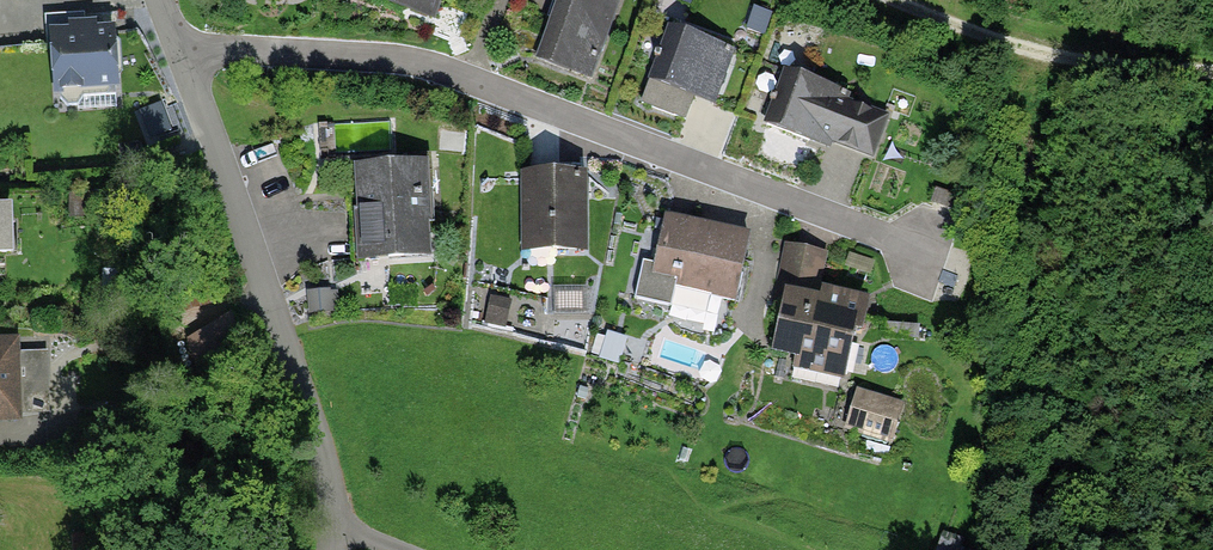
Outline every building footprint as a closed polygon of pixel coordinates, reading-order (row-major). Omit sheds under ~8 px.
[(438,19),(445,0),(389,0),(438,19)] [(589,77),(619,0),(554,0),(533,56),(589,77)] [(85,13),(51,15),(56,91),(60,91),(60,98),(67,106),(78,105),(83,97),(83,89),(116,87),(112,31),(95,32),(86,24),(85,13)] [(709,52),(666,37),(643,103),(686,119),(700,81),(718,88),(732,50),(712,43),(709,52)] [(885,117),(783,78),(765,124),(808,140),(812,131),(871,154),(885,117)] [(419,164),(358,169),(364,258),(425,254),(419,164)] [(581,176),(528,176),(528,247),(581,247),(581,176)] [(9,208),(0,208),(0,252),(10,252),(9,208)] [(747,237),(667,219),(657,263),(643,260),(634,298),(670,307),(675,286),(733,300),(747,237)] [(795,290),(822,296),(832,253),(785,242),(771,305),(790,309),(795,290)] [(822,296),(795,290),(790,309),(780,353),(853,371),(868,308),(822,296)] [(0,341),(0,417),(17,416),(14,340),(0,341)] [(45,352),(24,353),(25,378),(46,378),(45,352)] [(900,405),(868,395),(857,430),(889,440),(900,405)]
